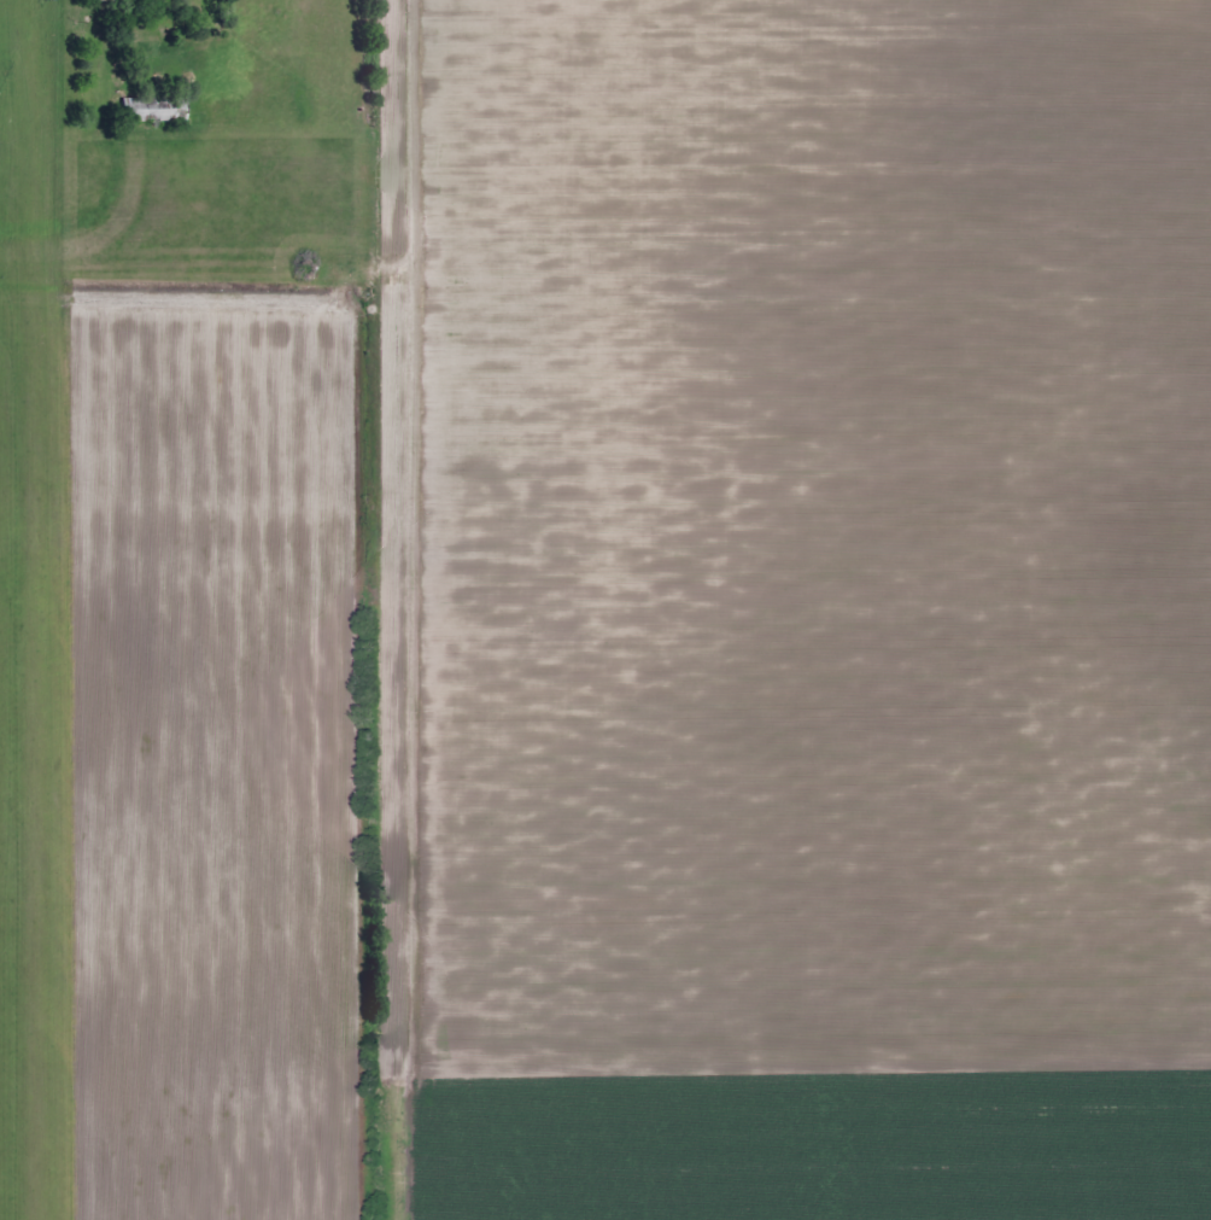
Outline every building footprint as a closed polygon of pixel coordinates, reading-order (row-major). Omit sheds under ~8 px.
[(185,119),(185,96),(121,96),(121,119),(185,119)]
